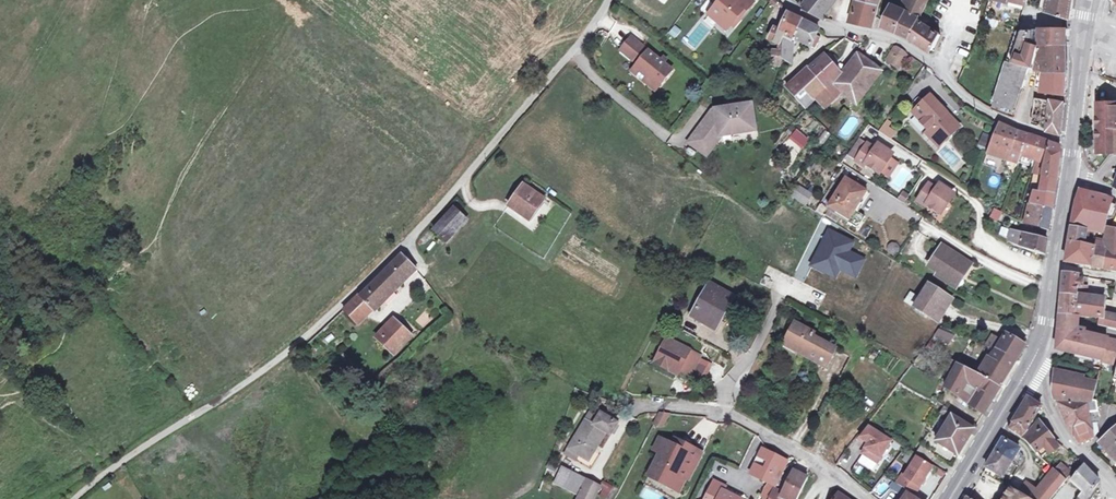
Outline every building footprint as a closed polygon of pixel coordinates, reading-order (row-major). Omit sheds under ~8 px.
[(706,13),(715,20),(718,16),(729,24),(737,15),(739,16),(752,0),(717,0),(706,13)] [(801,6),(817,16),(827,0),(805,0),(801,6)] [(823,19),(835,0),(827,0),(817,16),(823,19)] [(875,26),(881,6),(858,0),(857,0),(852,21),(875,26)] [(915,2),(926,7),(930,0),(907,0),(903,9),(909,12),(915,2)] [(1040,8),(1050,13),(1070,18),(1073,0),(1042,0),(1040,8)] [(886,23),(912,36),(919,22),(926,7),(915,2),(909,12),(903,9),(895,5),(886,23)] [(792,37),(801,20),(786,12),(778,30),(772,27),(767,38),(778,43),(781,37),(789,40),(791,37),(792,37)] [(718,16),(715,20),(726,28),(729,24),(718,16)] [(814,35),(818,28),(801,20),(792,37),(813,48),(819,37),(814,35)] [(939,36),(922,23),(919,22),(912,36),(932,50),(939,36)] [(1033,71),(1033,60),(1049,60),(1049,72),(1069,73),(1068,45),(1068,28),(1041,29),(1041,39),(1035,39),(1035,29),(1035,30),(1017,31),(1015,38),(1021,40),(1020,63),(1020,66),(1028,69),(1033,71)] [(644,47),(629,35),(619,48),(632,58),(637,52),(639,54),(644,47)] [(790,63),(791,41),(789,40),(781,37),(780,49),(779,54),(790,63)] [(1021,40),(1015,38),(1009,52),(1007,59),(1020,63),(1021,40)] [(885,60),(887,61),(891,63),(895,66),(905,50),(902,48),(895,45),(885,60)] [(660,59),(647,49),(642,55),(630,70),(646,83),(649,78),(657,84),(670,67),(662,60),(660,63),(658,61),(660,59)] [(779,63),(779,54),(780,49),(771,49),(770,62),(779,63)] [(880,70),(857,53),(842,72),(831,87),(826,84),(822,88),(809,98),(817,107),(837,91),(854,104),(880,70)] [(841,72),(822,54),(805,68),(822,88),(826,84),(841,72)] [(1039,82),(1045,82),(1047,72),(1049,72),(1049,60),(1033,60),(1033,71),(1040,73),(1039,82)] [(1024,85),(1028,69),(1020,66),(1006,62),(991,108),(1011,116),(1022,84),(1024,85)] [(822,88),(805,68),(782,86),(799,106),(809,98),(822,88)] [(842,72),(841,72),(826,84),(831,87),(842,72)] [(1069,73),(1049,72),(1047,72),(1044,91),(1067,95),(1069,73)] [(657,84),(649,78),(646,83),(654,89),(657,84)] [(924,130),(934,140),(939,135),(943,140),(956,128),(943,114),(946,111),(930,94),(913,110),(928,126),(924,130)] [(1036,98),(1031,124),(1040,127),(1045,118),(1053,120),(1049,131),(1051,132),(1063,135),(1067,103),(1036,98)] [(1115,154),(1115,102),(1101,101),(1101,154),(1115,154)] [(749,102),(711,108),(715,132),(718,132),(752,127),(749,102)] [(715,132),(711,108),(688,138),(704,151),(718,132),(715,132)] [(848,113),(844,110),(839,116),(843,119),(848,113)] [(959,125),(946,111),(943,114),(956,128),(959,125)] [(900,127),(887,118),(878,130),(891,139),(900,127)] [(1045,118),(1040,127),(1049,131),(1053,120),(1045,118)] [(998,155),(1007,159),(1011,149),(1017,131),(1008,127),(998,123),(991,137),(987,149),(986,153),(998,155)] [(796,129),(786,141),(799,153),(809,140),(796,129)] [(1027,134),(1017,131),(1011,149),(1007,159),(1014,161),(1017,152),(1021,153),(1027,134)] [(1031,155),(1044,159),(1049,141),(1044,139),(1027,134),(1021,153),(1031,155)] [(938,145),(943,140),(939,135),(934,140),(938,145)] [(854,161),(862,166),(864,164),(878,173),(879,171),(888,158),(889,156),(888,151),(879,145),(874,146),(873,148),(857,138),(849,151),(857,157),(854,161)] [(989,140),(982,138),(979,145),(980,145),(985,147),(986,147),(989,140)] [(1050,142),(1049,141),(1044,159),(1043,164),(1041,174),(1056,179),(1061,147),(1050,142)] [(502,154),(495,149),(487,159),(493,164),(502,154)] [(857,157),(849,151),(846,155),(854,161),(857,157)] [(1028,163),(1031,155),(1021,153),(1018,160),(1028,163)] [(888,158),(879,171),(886,176),(895,163),(888,158)] [(1041,174),(1043,164),(1036,162),(1032,171),(1041,174)] [(850,170),(844,179),(855,185),(860,176),(850,170)] [(1041,174),(1032,171),(1030,187),(1033,188),(1033,191),(1053,194),(1056,179),(1041,174)] [(847,218),(865,191),(855,185),(844,179),(828,207),(847,218)] [(811,193),(795,183),(789,193),(805,203),(811,193)] [(939,213),(951,196),(950,191),(940,185),(936,186),(934,188),(927,183),(916,200),(924,206),(925,204),(939,213)] [(542,199),(522,184),(507,205),(527,220),(542,199)] [(1033,191),(1028,206),(1041,208),(1051,209),(1053,194),(1033,191)] [(1105,228),(1108,215),(1112,201),(1112,200),(1111,200),(1078,191),(1075,203),(1070,228),(1091,232),(1102,234),(1103,234),(1105,228)] [(908,196),(902,193),(898,198),(904,202),(908,196)] [(446,241),(466,218),(452,206),(432,229),(446,241)] [(1041,208),(1028,206),(1025,224),(1037,226),(1039,226),(1041,208)] [(1048,230),(1051,209),(1041,208),(1039,226),(1039,228),(1048,230)] [(990,218),(998,221),(1001,211),(993,209),(990,218)] [(1090,237),(1091,232),(1070,228),(1068,243),(1088,246),(1090,237)] [(1108,251),(1115,254),(1115,230),(1111,229),(1107,240),(1106,247),(1105,250),(1108,251)] [(1036,237),(1024,233),(1015,230),(1014,231),(1008,243),(1019,247),(1021,247),(1043,256),(1046,241),(1036,237)] [(1097,247),(1099,241),(1090,237),(1088,246),(1097,247)] [(1099,241),(1097,247),(1105,250),(1106,247),(1103,245),(1103,243),(1099,241)] [(1097,247),(1088,246),(1068,243),(1064,264),(1090,269),(1097,247)] [(966,277),(973,265),(944,247),(930,268),(939,274),(938,277),(955,287),(963,275),(966,277)] [(1105,250),(1097,247),(1090,269),(1101,271),(1108,251),(1105,250)] [(1108,251),(1101,271),(1115,274),(1115,254),(1108,251)] [(357,324),(413,266),(400,254),(360,295),(359,293),(343,310),(357,324)] [(1061,287),(1060,295),(1076,296),(1080,297),(1081,293),(1084,293),(1085,286),(1081,286),(1081,279),(1077,279),(1077,276),(1061,273),(1061,287)] [(958,289),(966,277),(963,275),(955,287),(958,289)] [(950,295),(931,283),(915,306),(934,319),(950,295)] [(715,324),(731,297),(710,284),(691,314),(704,322),(706,318),(715,324)] [(1060,295),(1059,315),(1075,317),(1076,296),(1060,295)] [(1080,297),(1076,296),(1075,317),(1078,317),(1079,317),(1089,318),(1098,319),(1099,326),(1111,330),(1115,331),(1115,317),(1101,314),(1102,300),(1080,297)] [(1067,328),(1077,329),(1077,328),(1078,317),(1075,317),(1059,315),(1058,324),(1057,338),(1055,350),(1072,354),(1074,344),(1072,344),(1071,344),(1069,343),(1068,342),(1067,340),(1067,339),(1067,337),(1066,337),(1067,328)] [(713,327),(715,324),(706,318),(704,322),(713,327)] [(393,354),(411,336),(394,319),(376,337),(393,354)] [(800,350),(810,331),(796,323),(786,342),(800,350)] [(1083,336),(1084,330),(1077,328),(1077,329),(1067,328),(1066,337),(1067,337),(1067,339),(1067,340),(1068,342),(1069,343),(1071,344),(1072,344),(1074,344),(1072,354),(1115,364),(1115,343),(1083,336)] [(933,342),(950,345),(952,333),(936,329),(933,342)] [(815,334),(810,331),(800,350),(804,352),(802,355),(825,368),(836,350),(813,337),(815,334)] [(992,339),(987,347),(996,351),(1016,360),(1025,347),(1005,337),(1001,344),(992,339)] [(697,361),(663,344),(650,368),(666,376),(669,370),(676,374),(687,379),(697,361)] [(1001,386),(1016,360),(996,351),(990,362),(987,360),(980,370),(977,375),(1001,386)] [(960,360),(957,365),(977,375),(980,370),(960,360)] [(957,365),(955,364),(951,372),(942,388),(958,397),(960,398),(962,393),(960,392),(967,380),(977,389),(967,404),(983,414),(1001,386),(977,375),(957,365)] [(704,370),(696,366),(690,378),(698,382),(704,370)] [(676,374),(669,370),(666,376),(673,380),(676,374)] [(1097,385),(1053,376),(1051,394),(1053,401),(1057,401),(1060,400),(1061,396),(1085,400),(1093,402),(1097,385)] [(960,398),(958,397),(957,398),(967,404),(977,389),(967,380),(960,392),(962,393),(960,398)] [(1058,403),(1086,404),(1085,400),(1061,396),(1060,400),(1057,401),(1058,403)] [(1026,398),(1007,429),(1022,438),(1027,430),(1041,406),(1026,398)] [(1085,400),(1086,404),(1089,417),(1098,416),(1096,403),(1093,402),(1085,400)] [(1089,417),(1086,404),(1058,403),(1067,426),(1079,443),(1093,438),(1089,417)] [(953,412),(943,406),(940,412),(950,417),(953,412)] [(608,434),(615,421),(598,411),(595,415),(591,423),(583,418),(566,447),(586,459),(603,431),(608,434)] [(588,411),(583,418),(591,423),(595,415),(588,411)] [(657,426),(664,412),(658,411),(651,424),(657,426)] [(958,420),(960,417),(953,412),(950,417),(936,442),(958,455),(973,429),(958,420)] [(1027,430),(1022,438),(1030,448),(1036,455),(1040,452),(1039,450),(1053,439),(1045,429),(1037,421),(1029,430),(1027,430)] [(870,430),(865,427),(861,432),(865,436),(870,430)] [(1099,443),(1115,461),(1115,428),(1099,443)] [(682,477),(696,450),(685,445),(682,450),(671,444),(659,438),(653,450),(660,453),(654,463),(660,467),(654,479),(665,486),(667,482),(680,489),(685,479),(682,477)] [(1002,438),(984,467),(1000,478),(1018,449),(1018,448),(1002,438)] [(674,439),(671,444),(682,450),(685,445),(674,439)] [(921,445),(915,454),(931,464),(937,454),(921,445)] [(688,480),(702,453),(696,450),(682,477),(685,479),(688,480)] [(787,462),(763,450),(750,474),(768,482),(769,483),(775,486),(787,462)] [(912,455),(896,483),(917,494),(933,466),(912,455)] [(862,458),(860,464),(874,471),(877,464),(862,458)] [(647,476),(654,479),(660,467),(654,463),(647,476)] [(585,479),(560,465),(553,481),(578,495),(585,479)] [(1061,465),(1056,472),(1066,480),(1071,474),(1061,465)] [(1071,483),(1085,493),(1080,498),(1094,498),(1100,490),(1097,488),(1101,483),(1092,473),(1084,467),(1071,483)] [(789,498),(796,498),(807,476),(793,469),(782,491),(780,494),(789,498)] [(1034,498),(1050,498),(1066,480),(1056,472),(1038,494),(1034,498)] [(741,498),(732,494),(727,492),(722,489),(724,485),(713,480),(703,498),(741,498)] [(678,492),(680,489),(667,482),(665,486),(678,492)] [(768,482),(762,495),(763,496),(769,498),(775,487),(775,486),(769,483),(768,482)] [(599,497),(607,498),(609,487),(601,486),(599,497)] [(775,487),(769,498),(778,498),(780,494),(782,491),(775,487)] [(1022,496),(1027,498),(1034,498),(1038,494),(1028,488),(1022,496)] [(1022,496),(1009,489),(1003,498),(1027,498),(1022,496)]
